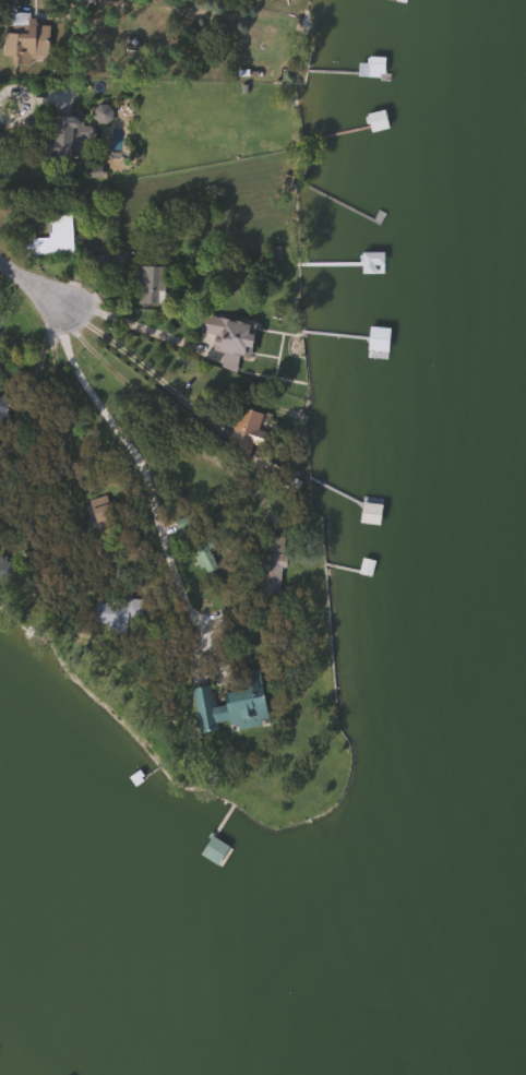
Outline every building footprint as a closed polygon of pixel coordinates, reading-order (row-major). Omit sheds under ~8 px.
[(2,33),(24,34),(24,17),(34,17),(34,26),(47,26),(47,59),(2,58),(2,33)] [(383,59),(383,76),(357,76),(357,59),(383,59)] [(364,114),(382,110),(385,128),(368,132),(364,114)] [(83,157),(53,157),(53,118),(83,118),(83,157)] [(48,237),(48,214),(70,214),(70,254),(24,254),(23,238),(48,237)] [(370,276),(370,261),(384,261),(384,276),(370,276)] [(134,304),(134,266),(164,266),(164,304),(134,304)] [(253,324),(248,359),(235,357),(232,369),(220,367),(223,353),(215,351),(218,336),(196,332),(199,315),(253,324)] [(367,356),(367,327),(386,327),(386,356),(367,356)] [(1,427),(0,426),(0,395),(9,397),(1,427)] [(224,449),(238,405),(260,413),(255,428),(266,432),(262,446),(251,442),(247,456),(224,449)] [(118,531),(99,538),(87,501),(107,494),(118,531)] [(378,523),(359,522),(360,498),(379,499),(378,523)] [(258,593),(260,535),(283,536),(280,593),(258,593)] [(202,573),(191,547),(204,541),(215,566),(202,573)] [(25,586),(0,580),(0,557),(29,564),(25,586)] [(128,598),(141,599),(140,619),(127,619),(125,632),(105,631),(105,623),(93,622),(94,600),(113,600),(115,570),(130,571),(128,598)] [(265,725),(230,729),(229,719),(214,721),(215,730),(196,733),(190,686),(208,684),(212,705),(225,703),(224,691),(244,688),(242,669),(258,668),(265,725)] [(199,853),(210,836),(226,847),(215,864),(199,853)]
